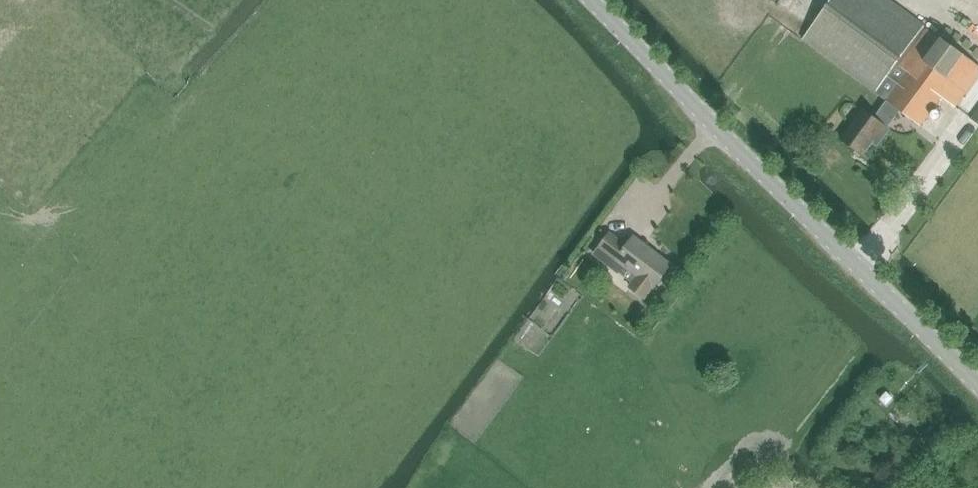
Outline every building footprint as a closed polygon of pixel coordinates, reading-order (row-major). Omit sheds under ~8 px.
[(887,101),(875,117),(864,109),(839,139),(863,158),(873,144),(878,148),(892,128),(890,127),(900,112),(921,127),(943,98),(957,108),(977,78),(977,65),(890,0),(834,0),(804,40),(887,101)] [(970,115),(977,121),(977,102),(970,115)] [(671,264),(634,236),(627,246),(610,233),(594,253),(620,274),(626,266),(638,276),(630,286),(644,297),(652,287),(653,287),(671,264)]
